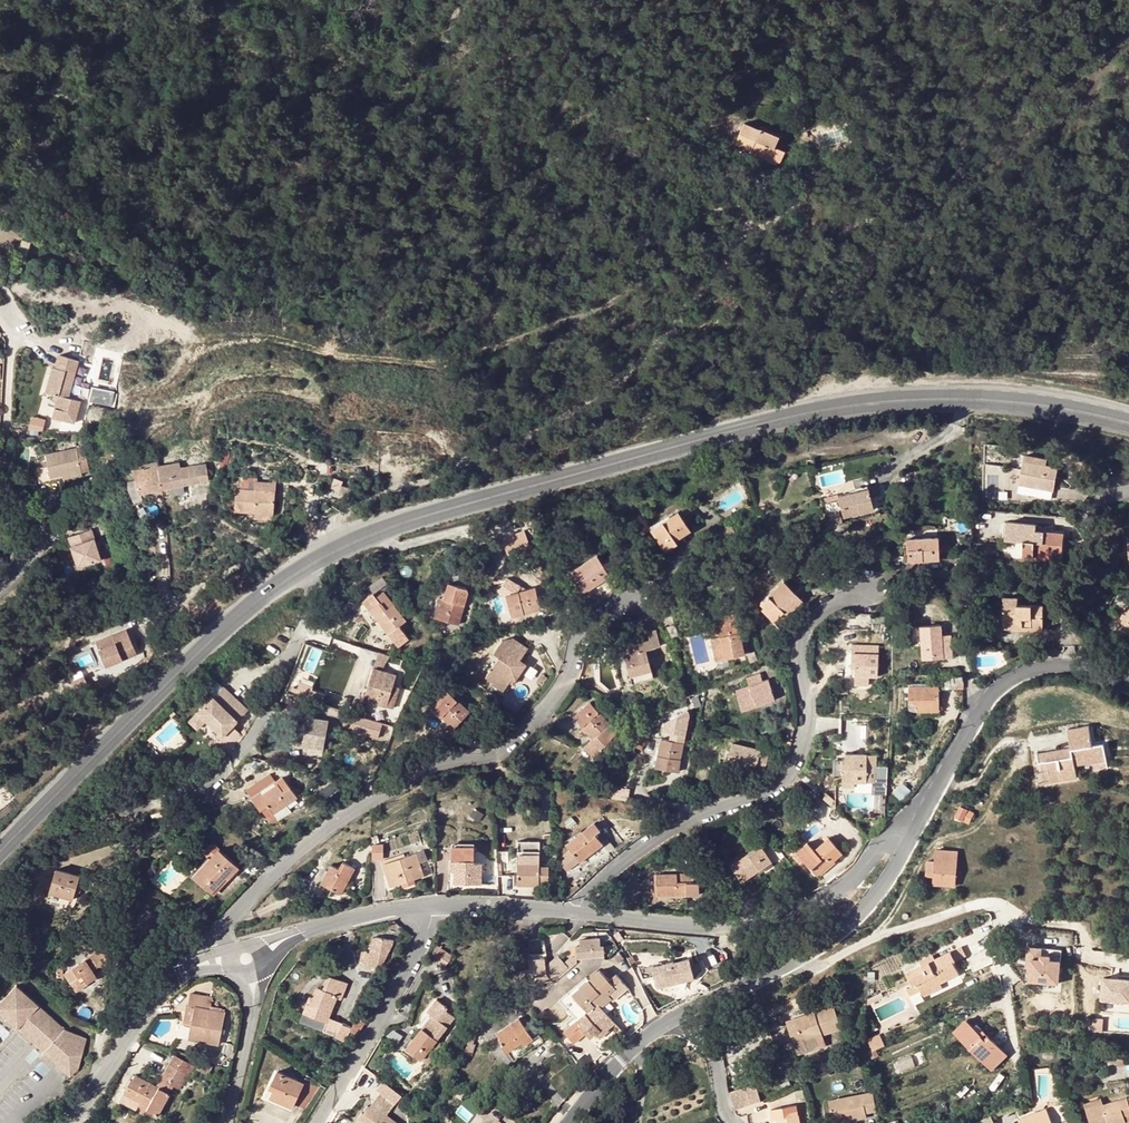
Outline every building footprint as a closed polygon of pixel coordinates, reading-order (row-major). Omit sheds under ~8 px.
[(339,13),(340,22),(351,22),(351,13),(339,13)] [(736,143),(752,151),(753,148),(771,156),(768,161),(768,162),(780,167),(787,152),(776,147),(780,137),(761,128),(760,130),(746,123),(736,143)] [(753,148),(752,151),(751,153),(768,161),(771,156),(753,148)] [(76,368),(77,361),(57,356),(54,369),(60,370),(62,364),(76,368)] [(99,363),(99,380),(107,380),(108,364),(99,363)] [(60,370),(54,369),(51,368),(45,393),(57,396),(51,417),(72,424),(78,403),(68,399),(76,368),(62,364),(60,370)] [(198,411),(197,418),(207,419),(207,411),(198,411)] [(35,415),(32,427),(45,430),(48,418),(35,415)] [(1008,460),(1010,445),(991,442),(989,457),(1008,460)] [(63,481),(63,476),(79,475),(80,475),(77,452),(46,455),(47,467),(36,468),(37,483),(63,481)] [(1027,456),(1021,485),(1055,492),(1060,470),(1047,467),(1049,461),(1027,456)] [(163,490),(171,488),(183,486),(180,468),(179,462),(159,466),(146,468),(134,470),(137,481),(140,494),(141,494),(163,490)] [(1001,487),(1010,487),(1011,463),(987,462),(987,496),(1001,496),(1001,487)] [(206,464),(180,468),(183,486),(209,481),(206,464)] [(338,476),(333,490),(342,493),(347,479),(338,476)] [(242,480),(241,489),(272,491),(273,482),(242,480)] [(143,499),(141,494),(140,494),(137,481),(129,482),(129,491),(134,503),(143,499)] [(173,496),(171,488),(163,490),(166,498),(173,496)] [(878,488),(869,490),(872,498),(880,496),(878,488)] [(1010,498),(1011,488),(1002,488),(1002,498),(1010,498)] [(274,515),(276,491),(272,491),(241,489),(237,489),(235,512),(255,513),(274,515)] [(839,497),(840,502),(844,519),(875,511),(872,498),(869,490),(839,497)] [(826,505),(840,502),(839,497),(838,496),(825,499),(826,505)] [(691,532),(679,514),(652,531),(666,552),(677,545),(676,542),(691,532)] [(841,518),(829,521),(831,528),(843,525),(841,518)] [(1009,523),(1008,541),(1026,542),(1025,555),(1036,556),(1036,557),(1063,560),(1065,535),(1037,532),(1037,526),(1009,523)] [(509,554),(534,547),(529,529),(504,536),(509,554)] [(64,541),(75,571),(98,563),(87,532),(64,541)] [(939,539),(908,541),(909,563),(940,561),(939,539)] [(611,577),(598,556),(572,572),(585,593),(611,577)] [(1101,567),(1094,568),(1095,584),(1103,583),(1101,567)] [(803,602),(785,582),(762,604),(777,621),(784,614),(787,616),(803,602)] [(469,590),(449,584),(438,619),(459,626),(469,590)] [(535,588),(507,596),(512,617),(541,610),(535,588)] [(406,622),(384,593),(367,606),(398,647),(408,640),(399,628),(406,622)] [(1024,623),(1024,630),(1045,631),(1046,608),(1020,607),(1021,599),(1006,599),(1005,622),(1024,623)] [(1124,630),(1128,634),(1128,608),(1120,623),(1126,627),(1124,630)] [(863,616),(859,614),(857,614),(857,620),(849,620),(850,631),(872,631),(872,616),(864,616),(863,616)] [(735,615),(716,620),(720,639),(712,640),(717,663),(745,657),(735,615)] [(942,626),(913,628),(914,649),(922,649),(922,661),(943,660),(942,637),(942,626)] [(111,665),(141,654),(131,627),(101,638),(111,665)] [(676,627),(667,628),(671,645),(679,644),(676,627)] [(657,630),(649,633),(650,640),(623,648),(632,684),(654,679),(647,651),(661,646),(657,630)] [(952,636),(942,637),(943,660),(953,659),(952,636)] [(493,682),(505,690),(510,683),(513,679),(516,681),(526,665),(519,661),(527,649),(512,639),(502,642),(494,654),(499,658),(486,678),(493,682)] [(856,662),(856,670),(855,686),(869,686),(869,678),(878,678),(879,648),(853,646),(852,661),(856,662)] [(90,649),(76,653),(80,666),(94,661),(90,649)] [(374,669),(384,672),(389,657),(378,653),(374,669)] [(364,701),(387,708),(394,687),(397,676),(384,672),(374,669),(364,701)] [(748,677),(751,684),(765,679),(763,671),(748,677)] [(612,690),(589,674),(582,683),(608,700),(612,690)] [(757,704),(758,706),(775,700),(769,681),(737,692),(742,709),(757,704)] [(491,685),(503,693),(505,690),(493,682),(491,685)] [(914,686),(909,686),(909,713),(917,713),(917,709),(940,709),(940,688),(931,688),(931,690),(914,690),(914,688),(914,686)] [(394,687),(387,708),(395,710),(401,689),(394,687)] [(223,738),(248,713),(224,688),(190,722),(199,731),(208,723),(223,738)] [(448,692),(433,708),(455,729),(470,713),(448,692)] [(617,734),(591,703),(574,718),(594,741),(585,749),(595,761),(617,734)] [(353,733),(388,743),(393,724),(358,714),(353,733)] [(330,722),(308,718),(303,747),(308,748),(307,756),(323,758),(330,722)] [(629,724),(624,730),(630,735),(635,729),(629,724)] [(1076,767),(1107,763),(1104,747),(1094,748),(1091,728),(1069,731),(1072,751),(1063,752),(1063,750),(1038,755),(1039,765),(1048,763),(1050,779),(1062,777),(1063,782),(1077,780),(1076,767)] [(684,744),(662,739),(656,769),(678,773),(684,744)] [(770,754),(733,745),(727,765),(757,773),(758,769),(765,771),(770,754)] [(843,786),(850,786),(850,782),(854,782),(866,783),(875,783),(876,756),(846,755),(846,764),(844,764),(843,786)] [(1051,784),(1050,779),(1048,763),(1039,765),(1034,766),(1038,788),(1052,786),(1051,784)] [(265,822),(271,830),(280,825),(274,816),(285,808),(298,800),(290,787),(283,792),(278,785),(253,801),(260,812),(262,812),(267,820),(265,822)] [(291,817),(285,808),(274,816),(280,825),(291,817)] [(961,808),(956,818),(969,824),(974,815),(961,808)] [(164,816),(161,810),(151,814),(153,820),(164,816)] [(595,824),(567,845),(574,854),(570,857),(576,866),(604,845),(596,835),(601,832),(595,824)] [(808,844),(793,857),(799,865),(803,861),(813,873),(810,876),(813,880),(843,855),(829,839),(815,852),(808,844)] [(384,845),(373,845),(374,860),(384,860),(384,845)] [(762,847),(731,868),(742,885),(773,864),(762,847)] [(451,861),(475,861),(475,849),(451,848),(451,861)] [(212,894),(227,878),(230,880),(240,869),(220,850),(194,877),(212,894)] [(412,878),(413,880),(415,879),(425,876),(420,863),(428,860),(425,851),(385,864),(393,886),(402,883),(405,882),(404,881),(412,878)] [(959,853),(937,852),(937,863),(929,863),(928,879),(935,879),(935,886),(956,888),(959,853)] [(538,855),(518,854),(518,864),(537,864),(538,855)] [(475,861),(451,861),(451,868),(455,868),(455,873),(455,883),(483,883),(483,864),(475,864),(475,861)] [(355,870),(343,863),(340,870),(332,866),(321,884),(341,895),(355,870)] [(537,864),(518,864),(518,885),(540,886),(540,882),(550,882),(550,868),(540,868),(540,864),(537,864)] [(49,893),(73,901),(76,892),(78,884),(80,877),(57,870),(49,893)] [(646,873),(646,886),(656,886),(656,873),(646,873)] [(693,873),(693,875),(693,884),(700,884),(700,892),(708,892),(707,873),(693,873)] [(693,884),(693,875),(657,876),(657,896),(700,896),(700,892),(700,884),(693,884)] [(227,878),(212,894),(214,897),(230,880),(227,878)] [(416,884),(415,879),(413,880),(412,878),(404,881),(405,882),(402,883),(404,888),(416,884)] [(751,898),(745,900),(749,910),(754,909),(751,898)] [(566,956),(564,932),(547,933),(548,957),(566,956)] [(370,965),(387,969),(391,957),(396,940),(378,936),(370,965)] [(606,956),(605,936),(579,938),(581,958),(606,956)] [(431,954),(446,965),(454,953),(439,942),(431,954)] [(1031,958),(1040,959),(1042,948),(1029,946),(1027,957),(1031,958)] [(966,956),(962,947),(951,952),(955,961),(966,956)] [(1057,984),(1062,951),(1042,948),(1040,959),(1031,958),(1030,967),(1026,967),(1024,980),(1057,984)] [(930,962),(928,957),(920,961),(923,966),(908,972),(913,984),(916,983),(921,993),(931,988),(933,992),(942,988),(940,983),(959,975),(953,962),(955,961),(951,952),(935,960),(930,962)] [(92,971),(99,967),(92,956),(66,972),(78,990),(97,978),(92,971)] [(662,988),(694,980),(689,960),(674,964),(673,962),(651,968),(654,980),(656,980),(659,979),(661,987),(662,988)] [(379,976),(387,969),(370,965),(370,977),(379,976)] [(561,1004),(577,1021),(598,1004),(601,1008),(610,1000),(612,999),(613,1001),(628,988),(616,975),(609,981),(600,971),(589,981),(561,1004)] [(850,987),(852,986),(858,984),(862,982),(860,976),(847,981),(850,987)] [(323,1032),(333,1006),(336,999),(340,1001),(347,984),(328,977),(322,991),(316,989),(312,999),(309,1006),(305,1005),(302,1014),(298,1023),(323,1032)] [(589,981),(586,977),(558,1001),(561,1004),(589,981)] [(1104,980),(1102,1002),(1128,1004),(1128,982),(1104,980)] [(63,1028),(15,984),(0,1001),(0,1014),(56,1065),(70,1078),(71,1077),(70,1075),(79,1067),(86,1037),(63,1028)] [(860,989),(858,984),(852,986),(855,992),(860,989)] [(921,993),(923,997),(933,992),(931,988),(921,993)] [(213,998),(190,993),(188,1006),(195,1007),(191,1025),(189,1040),(219,1046),(225,1012),(210,1009),(213,998)] [(431,1016),(406,1048),(428,1066),(444,1046),(436,1040),(454,1018),(444,1011),(446,1009),(436,1000),(426,1012),(431,1016)] [(601,1008),(598,1004),(577,1021),(571,1027),(564,1032),(574,1043),(580,1038),(585,1034),(590,1039),(595,1034),(599,1039),(608,1031),(607,1029),(614,1023),(601,1008)] [(184,1024),(191,1025),(195,1007),(188,1006),(184,1024)] [(333,1006),(323,1032),(323,1033),(335,1038),(342,1027),(350,1032),(355,1018),(356,1016),(333,1006)] [(833,1007),(794,1019),(801,1042),(794,1045),(798,1056),(825,1047),(822,1036),(841,1030),(833,1007)] [(302,1014),(293,1010),(289,1019),(298,1023),(302,1014)] [(361,1020),(355,1018),(350,1032),(357,1035),(364,1023),(360,1021),(361,1020)] [(525,1045),(533,1040),(518,1019),(496,1034),(500,1041),(499,1041),(507,1053),(523,1042),(525,1045)] [(794,1019),(786,1022),(794,1045),(801,1042),(794,1019)] [(966,1020),(954,1032),(991,1071),(1007,1055),(988,1036),(985,1039),(979,1033),(966,1020)] [(342,1027),(335,1038),(343,1043),(350,1032),(342,1027)] [(983,1030),(979,1033),(985,1039),(988,1036),(983,1030)] [(475,1034),(470,1032),(464,1053),(471,1056),(474,1045),(472,1045),(475,1034)] [(174,1056),(162,1075),(182,1086),(184,1087),(195,1068),(174,1056)] [(208,1075),(213,1067),(201,1061),(197,1069),(208,1075)] [(283,1100),(294,1105),(304,1110),(319,1088),(305,1079),(303,1084),(277,1072),(269,1088),(273,1090),(269,1098),(281,1104),(283,1100)] [(170,1094),(156,1086),(137,1075),(133,1081),(132,1080),(122,1097),(141,1107),(157,1116),(170,1094)] [(162,1075),(156,1086),(170,1094),(174,1087),(180,1091),(182,1086),(162,1075)] [(525,1079),(519,1084),(526,1092),(531,1087),(525,1079)] [(729,1094),(735,1110),(761,1102),(755,1086),(729,1094)] [(1015,1090),(1018,1102),(1027,1100),(1025,1088),(1015,1090)] [(367,1106),(357,1119),(362,1122),(396,1122),(386,1115),(395,1104),(380,1093),(369,1108),(367,1106)] [(833,1122),(840,1122),(850,1121),(866,1118),(865,1114),(876,1112),(872,1093),(829,1101),(833,1122)] [(138,1112),(141,1107),(122,1097),(119,1102),(138,1112)] [(1085,1108),(1102,1103),(1101,1099),(1084,1104),(1085,1108)] [(1085,1108),(1089,1122),(1126,1122),(1128,1122),(1128,1099),(1127,1099),(1103,1106),(1102,1103),(1085,1108)] [(283,1100),(281,1104),(292,1109),(294,1105),(283,1100)] [(777,1119),(778,1122),(800,1122),(799,1116),(798,1108),(792,1108),(772,1111),(773,1120),(777,1119)] [(1021,1119),(1022,1122),(1052,1122),(1046,1109),(1021,1119)]
